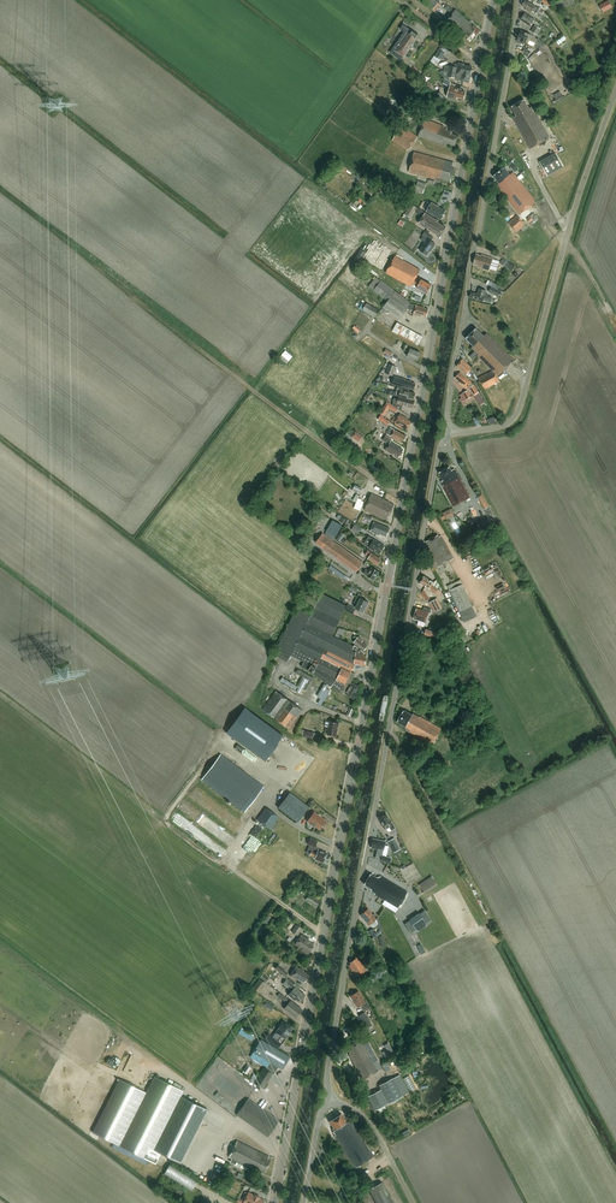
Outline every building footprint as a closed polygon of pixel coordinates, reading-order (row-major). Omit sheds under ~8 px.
[(423,2),(435,12),(441,5),(435,0),(424,0),(423,2)] [(484,12),(490,2),(486,0),(463,0),(484,12)] [(537,15),(541,9),(538,7),(537,8),(526,0),(525,1),(524,1),(523,3),(523,4),(522,6),(526,8),(525,9),(531,13),(532,11),(537,15)] [(612,8),(609,1),(599,6),(603,13),(612,8)] [(448,5),(445,9),(450,14),(453,10),(448,5)] [(456,10),(449,18),(445,23),(464,38),(466,35),(474,41),(477,37),(476,37),(480,32),(472,25),(472,24),(470,22),(469,22),(463,18),(464,16),(456,10)] [(530,26),(534,20),(525,14),(521,20),(530,26)] [(405,32),(391,52),(391,53),(401,60),(418,35),(404,25),(401,29),(405,32)] [(537,36),(541,30),(535,26),(531,32),(537,36)] [(535,43),(537,40),(532,36),(521,31),(521,32),(520,32),(519,34),(519,35),(519,36),(518,37),(518,39),(517,40),(518,40),(517,42),(523,45),(524,43),(528,45),(530,41),(535,43)] [(444,56),(445,53),(446,52),(440,49),(435,57),(440,61),(444,56)] [(528,58),(531,52),(525,49),(522,55),(528,58)] [(469,75),(471,75),(472,67),(464,66),(464,64),(459,63),(458,68),(450,66),(449,73),(461,75),(461,74),(469,76),(469,75)] [(449,81),(450,77),(456,79),(455,80),(469,83),(471,75),(469,75),(469,76),(461,74),(461,75),(449,73),(442,71),(440,73),(445,78),(449,81)] [(456,84),(451,83),(445,79),(443,84),(449,88),(447,97),(457,100),(457,98),(464,100),(466,93),(461,92),(461,90),(455,88),(456,84)] [(556,104),(565,98),(560,91),(554,95),(556,99),(554,100),(556,104)] [(530,149),(550,138),(536,114),(535,114),(531,108),(529,109),(524,100),(511,107),(516,116),(513,118),(530,149)] [(425,119),(418,137),(446,147),(448,143),(455,146),(458,137),(451,134),(452,132),(447,130),(448,129),(445,128),(445,127),(425,119)] [(407,151),(411,149),(418,138),(401,127),(392,142),(407,151)] [(443,180),(447,181),(451,182),(455,169),(452,168),(453,163),(414,152),(409,175),(442,182),(443,180)] [(557,154),(541,164),(547,176),(564,167),(557,154)] [(500,190),(515,209),(519,215),(535,203),(533,198),(513,173),(510,175),(504,168),(493,176),(499,184),(498,185),(501,190),(500,190)] [(423,194),(426,187),(418,184),(415,191),(423,194)] [(361,191),(355,199),(363,205),(364,204),(365,205),(368,201),(366,200),(368,196),(361,191)] [(427,212),(442,220),(446,211),(438,207),(439,206),(432,203),(427,212)] [(411,218),(417,208),(411,204),(405,215),(411,218)] [(441,237),(446,228),(437,222),(438,221),(425,213),(419,223),(441,237)] [(536,217),(533,214),(527,219),(530,223),(536,217)] [(517,232),(526,225),(517,215),(508,223),(517,232)] [(420,251),(427,255),(431,249),(432,249),(436,244),(431,241),(434,238),(425,232),(422,236),(423,236),(421,240),(425,243),(420,251)] [(359,263),(363,257),(366,254),(361,250),(355,259),(359,263)] [(377,251),(374,258),(380,261),(383,254),(377,251)] [(493,259),(484,256),(483,257),(477,255),(473,264),(478,266),(478,267),(489,271),(493,259)] [(415,280),(420,270),(395,256),(386,273),(411,287),(413,284),(417,286),(417,288),(427,294),(432,286),(421,280),(420,282),(415,280)] [(504,257),(500,263),(509,269),(512,264),(509,263),(510,261),(504,257)] [(299,271),(295,277),(307,286),(311,280),(299,271)] [(376,277),(369,287),(388,301),(381,312),(384,314),(387,310),(400,319),(407,309),(408,309),(415,311),(413,315),(421,318),(422,315),(427,317),(429,310),(424,308),(424,307),(410,303),(410,302),(395,292),(376,277)] [(497,296),(499,291),(491,287),(489,292),(497,296)] [(471,292),(470,298),(484,302),(484,300),(490,302),(492,297),(485,296),(486,291),(479,289),(477,294),(471,292)] [(367,303),(363,310),(376,318),(380,311),(367,303)] [(393,331),(418,346),(423,337),(397,323),(393,331)] [(499,381),(495,373),(498,376),(514,361),(486,334),(484,336),(476,329),(466,339),(474,346),(472,348),(479,354),(478,355),(493,371),(478,379),(484,389),(499,381)] [(407,357),(417,361),(421,353),(407,347),(408,346),(405,345),(402,350),(409,353),(407,357)] [(466,375),(472,369),(471,367),(462,359),(456,366),(466,375)] [(390,364),(386,374),(392,376),(396,367),(390,364)] [(472,382),(460,372),(455,378),(460,382),(460,383),(466,389),(468,387),(472,382)] [(408,388),(414,390),(416,384),(411,383),(411,382),(405,380),(405,379),(395,376),(392,385),(408,389),(408,388)] [(474,396),(479,392),(472,382),(468,387),(474,396)] [(413,400),(415,393),(409,392),(409,391),(397,388),(395,396),(413,400)] [(467,391),(460,395),(463,401),(466,399),(469,403),(473,401),(470,397),(471,397),(467,391)] [(480,402),(484,400),(480,393),(476,395),(480,402)] [(401,411),(402,405),(413,408),(415,401),(399,397),(398,400),(394,399),(393,403),(392,405),(401,411)] [(407,431),(412,422),(407,419),(400,414),(398,417),(396,416),(395,418),(394,417),(392,422),(395,423),(394,424),(395,424),(395,425),(403,430),(403,429),(407,431)] [(387,426),(390,422),(381,416),(378,419),(387,426)] [(387,434),(403,443),(407,436),(390,427),(387,434)] [(362,436),(356,432),(353,436),(359,440),(362,436)] [(389,445),(386,450),(393,455),(394,454),(400,458),(404,451),(390,443),(392,440),(386,436),(383,441),(389,445)] [(453,507),(470,498),(455,469),(451,471),(450,467),(439,473),(443,481),(442,482),(444,486),(442,486),(453,507)] [(365,501),(359,499),(360,495),(356,494),(354,501),(357,501),(355,508),(362,510),(365,501)] [(394,505),(390,503),(390,502),(371,494),(364,510),(387,521),(394,505)] [(479,496),(483,509),(488,508),(484,495),(479,496)] [(451,508),(443,512),(447,519),(455,515),(451,508)] [(342,517),(333,512),(331,515),(340,520),(342,517)] [(363,563),(333,541),(342,526),(333,520),(325,535),(323,533),(316,543),(320,546),(320,545),(323,547),(322,548),(356,572),(363,563)] [(493,526),(489,520),(478,526),(482,532),(493,526)] [(380,534),(386,537),(390,529),(374,522),(372,527),(370,526),(369,530),(371,531),(370,532),(380,535),(380,534)] [(359,534),(362,529),(355,525),(352,530),(359,534)] [(438,535),(426,542),(430,549),(429,550),(434,559),(433,559),(438,567),(441,565),(443,570),(447,568),(445,564),(454,559),(441,536),(439,537),(438,535)] [(380,555),(385,546),(374,539),(369,536),(364,544),(369,547),(380,555)] [(378,565),(381,560),(375,556),(375,555),(368,551),(365,555),(369,558),(368,559),(372,562),(373,562),(378,565)] [(345,578),(347,575),(331,566),(329,569),(345,578)] [(374,580),(379,572),(372,568),(370,572),(366,570),(363,574),(367,576),(374,580)] [(438,589),(440,587),(437,580),(436,580),(434,582),(424,576),(420,583),(425,587),(425,588),(429,590),(436,594),(438,589)] [(472,607),(463,585),(462,585),(460,580),(449,585),(451,590),(450,591),(459,613),(472,607)] [(347,605),(316,589),(312,598),(308,596),(303,607),(298,605),(278,647),(291,655),(304,662),(302,666),(301,667),(314,673),(313,674),(331,687),(344,696),(346,694),(355,699),(357,694),(355,693),(359,687),(351,682),(355,674),(351,672),(355,664),(356,664),(365,666),(367,656),(364,655),(364,653),(365,654),(363,652),(354,645),(353,646),(332,635),(347,605)] [(363,612),(369,602),(361,599),(363,595),(359,593),(354,603),(357,605),(356,608),(363,612)] [(441,608),(436,599),(430,603),(435,611),(441,608)] [(345,611),(353,615),(356,609),(348,605),(345,611)] [(427,627),(429,616),(428,616),(429,611),(420,609),(419,615),(415,614),(413,624),(427,627)] [(342,638),(345,630),(339,627),(336,636),(342,638)] [(435,639),(437,635),(437,634),(426,630),(424,635),(435,639)] [(364,651),(367,646),(362,642),(363,641),(358,637),(357,638),(355,636),(353,639),(355,641),(354,643),(364,651)] [(291,656),(280,651),(277,657),(287,663),(291,656)] [(312,681),(313,679),(314,678),(299,669),(296,673),(305,678),(297,691),(301,693),(303,689),(306,691),(311,681),(312,681)] [(281,681),(296,689),(298,686),(283,677),(281,681)] [(324,684),(317,697),(320,699),(317,704),(321,706),(330,691),(326,689),(328,686),(324,684)] [(302,710),(276,691),(262,709),(288,729),(302,710)] [(226,731),(265,760),(284,735),(245,706),(226,731)] [(433,746),(442,729),(420,717),(413,714),(412,715),(404,710),(397,722),(405,727),(405,729),(406,730),(406,731),(410,733),(433,746)] [(336,736),(339,723),(330,721),(329,728),(326,728),(325,733),(328,733),(327,735),(336,736)] [(315,733),(304,730),(302,737),(313,740),(315,733)] [(423,772),(439,759),(433,752),(417,765),(423,772)] [(245,812),(263,787),(221,755),(202,780),(245,812)] [(297,822),(309,807),(290,793),(278,808),(297,822)] [(266,808),(257,820),(269,829),(271,828),(274,830),(279,823),(276,821),(279,817),(266,808)] [(319,829),(326,821),(320,817),(321,816),(318,814),(318,815),(314,812),(307,822),(314,827),(315,826),(319,829)] [(391,831),(395,829),(392,822),(391,823),(389,819),(388,819),(385,814),(379,818),(381,822),(380,822),(383,827),(385,826),(386,829),(389,827),(391,831)] [(274,834),(269,842),(272,844),(277,836),(274,834)] [(387,841),(394,853),(400,850),(393,838),(387,841)] [(309,855),(315,858),(314,859),(323,862),(325,857),(326,858),(327,854),(321,851),(316,849),(316,848),(315,847),(317,841),(310,839),(307,845),(310,845),(306,853),(309,854),(309,855)] [(373,839),(372,841),(371,847),(372,847),(372,848),(383,851),(385,842),(373,839)] [(379,860),(389,863),(391,858),(381,855),(379,860)] [(395,913),(408,892),(380,876),(380,877),(377,877),(376,877),(376,878),(370,874),(364,884),(372,889),(371,890),(375,893),(374,894),(385,900),(383,904),(386,906),(385,907),(395,913)] [(425,895),(438,886),(432,877),(418,885),(425,895)] [(306,899),(306,900),(316,906),(320,900),(303,889),(301,893),(306,897),(305,898),(306,899)] [(369,925),(376,919),(368,909),(361,915),(369,925)] [(419,914),(409,921),(418,932),(427,926),(419,914)] [(291,932),(295,926),(291,923),(286,929),(291,932)] [(296,924),(291,932),(297,936),(302,928),(296,924)] [(311,951),(314,946),(313,946),(313,944),(301,936),(295,945),(302,949),(301,950),(308,955),(311,951)] [(422,943),(417,945),(422,954),(426,952),(422,943)] [(356,978),(366,971),(357,957),(349,963),(350,964),(349,965),(352,970),(351,970),(356,978)] [(275,968),(282,973),(285,975),(287,973),(278,965),(275,968)] [(306,978),(308,974),(303,971),(304,970),(296,966),(292,972),(290,976),(298,980),(299,979),(304,982),(304,981),(305,981),(306,979),(306,978)] [(259,978),(253,987),(259,992),(266,983),(259,978)] [(299,1002),(305,995),(299,990),(300,988),(295,984),(294,985),(286,979),(283,984),(291,990),(288,995),(293,999),(295,1000),(295,999),(299,1002)] [(365,1010),(369,1007),(366,1001),(365,1002),(358,991),(351,996),(358,1007),(361,1005),(365,1010)] [(284,1009),(296,1018),(302,1009),(280,993),(278,996),(284,1001),(284,1002),(287,1005),(284,1009)] [(366,1029),(372,1025),(364,1013),(358,1016),(366,1029)] [(282,1036),(285,1038),(292,1029),(283,1022),(272,1037),(278,1042),(282,1036)] [(254,1036),(241,1029),(239,1033),(251,1041),(254,1036)] [(264,1039),(278,1048),(281,1044),(267,1034),(264,1039)] [(362,1080),(382,1069),(366,1039),(363,1041),(362,1039),(347,1047),(351,1053),(349,1054),(362,1080)] [(260,1040),(253,1052),(266,1060),(270,1062),(266,1069),(264,1068),(255,1083),(263,1088),(272,1074),(273,1075),(278,1067),(282,1069),(290,1057),(273,1047),(261,1040),(260,1040)] [(409,1069),(413,1063),(410,1060),(405,1066),(409,1069)] [(401,1079),(399,1075),(379,1086),(381,1090),(368,1097),(375,1111),(409,1093),(402,1079),(401,1079)] [(181,1096),(184,1090),(155,1076),(146,1093),(119,1079),(93,1132),(114,1143),(112,1147),(148,1165),(150,1161),(156,1164),(161,1153),(181,1164),(208,1110),(181,1096)] [(268,1137),(279,1121),(248,1099),(237,1115),(268,1137)] [(355,1168),(374,1156),(351,1121),(350,1121),(346,1122),(341,1114),(340,1114),(339,1114),(337,1115),(337,1116),(337,1117),(330,1122),(335,1130),(333,1131),(336,1135),(334,1136),(338,1142),(335,1144),(337,1148),(340,1146),(355,1168)] [(265,1172),(271,1161),(267,1160),(269,1157),(237,1141),(229,1157),(252,1168),(253,1168),(258,1170),(259,1168),(265,1172)] [(320,1176),(318,1188),(326,1189),(328,1177),(320,1176)] [(369,1190),(376,1202),(393,1202),(382,1183),(369,1190)] [(265,1200),(248,1192),(243,1202),(263,1202),(265,1200)]
